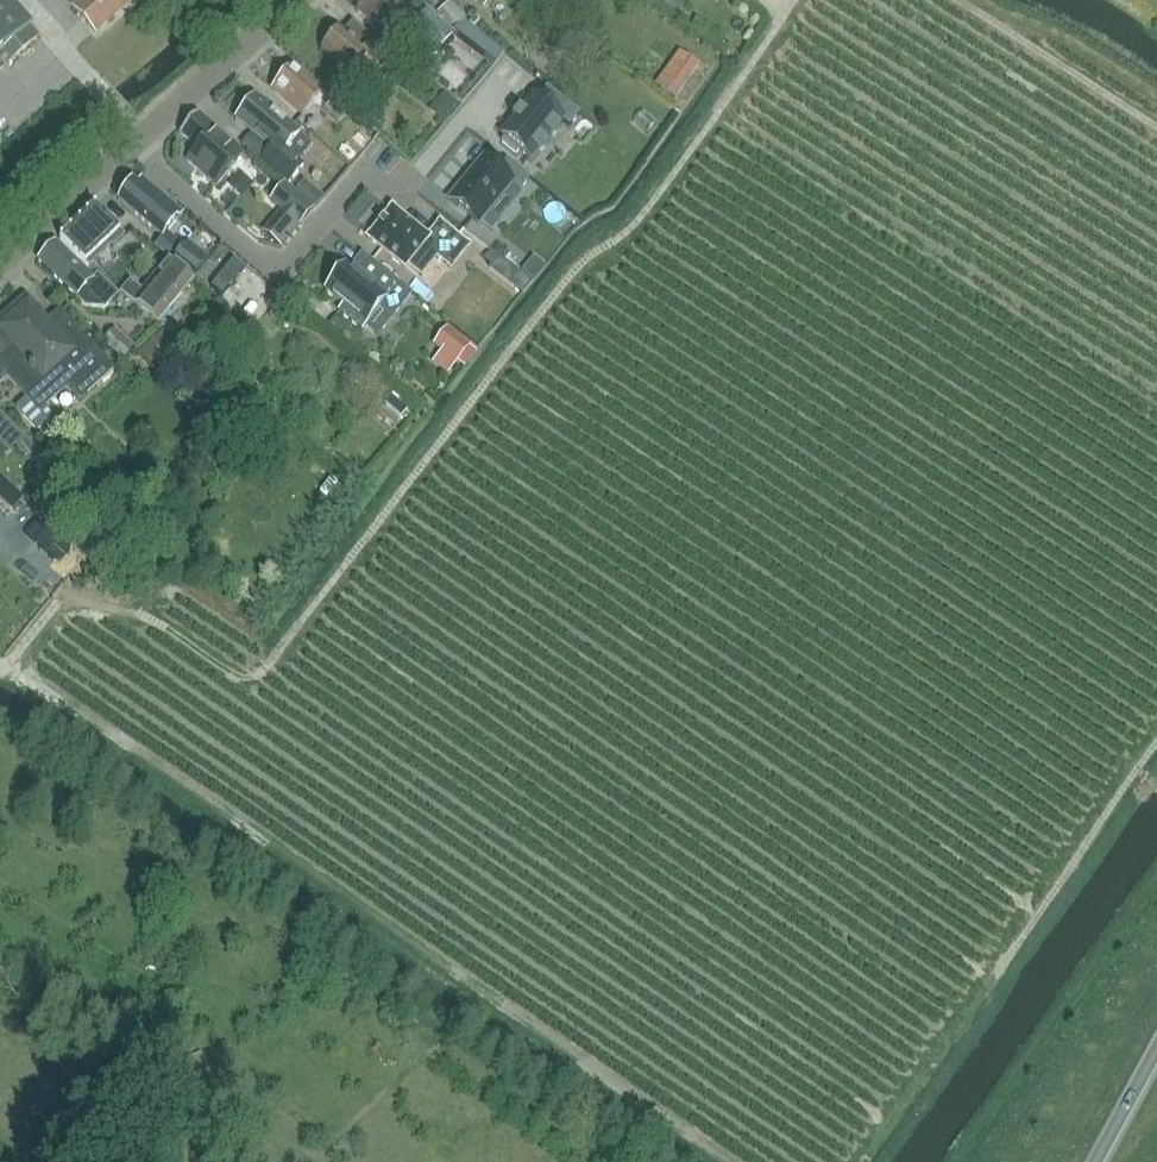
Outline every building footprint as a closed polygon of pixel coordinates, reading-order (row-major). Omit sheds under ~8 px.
[(9,0),(0,0),(0,53),(31,25),(9,0)] [(128,5),(123,0),(81,0),(73,8),(95,34),(128,5)] [(451,31),(425,8),(414,18),(394,0),(369,0),(357,12),(388,41),(390,40),(407,56),(423,40),(437,54),(455,36),(492,66),(504,52),(493,42),(473,27),(468,23),(466,21),(464,20),(453,29),(451,31)] [(484,9),(494,0),(475,0),(484,9)] [(434,11),(450,26),(459,15),(443,1),(434,11)] [(475,16),(468,23),(473,27),(480,21),(475,16)] [(392,55),(374,40),(349,19),(331,39),(329,37),(323,43),(326,45),(322,50),(354,76),(363,65),(375,75),(392,55)] [(558,30),(546,48),(565,60),(576,42),(558,30)] [(685,57),(661,89),(673,98),(697,66),(685,57)] [(339,127),(354,109),(336,93),(328,95),(323,91),(292,64),(273,87),(304,115),(313,104),(339,127)] [(514,120),(501,136),(505,139),(502,142),(516,154),(519,151),(531,160),(550,136),(552,138),(553,137),(550,135),(556,128),(558,130),(559,129),(557,127),(562,121),(569,127),(580,114),(547,87),(537,99),(534,96),(521,111),(519,110),(518,111),(520,113),(515,119),(513,117),(512,118),(514,120)] [(432,107),(446,118),(459,102),(445,91),(432,107)] [(255,96),(236,119),(271,148),(261,160),(289,183),(305,163),(288,149),(300,134),(255,96)] [(218,185),(246,153),(198,111),(180,132),(199,148),(188,160),(218,185)] [(319,155),(326,144),(304,131),(298,142),(319,155)] [(482,159),(449,200),(480,226),(513,186),(520,191),(530,179),(506,160),(498,171),(482,159)] [(162,238),(182,214),(142,180),(138,185),(134,182),(118,201),(162,238)] [(285,182),(271,199),(301,225),(301,224),(313,211),(316,208),(285,182)] [(316,191),(308,200),(316,207),(324,198),(316,191)] [(116,243),(121,238),(117,234),(120,232),(95,206),(60,240),(88,268),(92,263),(90,261),(95,256),(97,258),(111,245),(109,242),(112,239),(116,243)] [(369,237),(367,239),(369,240),(370,240),(403,267),(403,268),(405,269),(407,267),(406,267),(423,246),(438,258),(450,268),(449,268),(451,270),(453,268),(468,248),(468,249),(470,247),(468,245),(467,246),(441,224),(439,223),(438,224),(438,225),(428,238),(393,210),(394,210),(392,208),(390,210),(390,211),(369,237)] [(158,251),(168,259),(193,279),(208,261),(172,233),(158,251)] [(98,273),(94,277),(58,241),(39,259),(86,305),(106,307),(119,294),(98,273)] [(490,251),(484,260),(491,265),(498,257),(490,251)] [(534,258),(522,272),(534,281),(545,267),(534,258)] [(158,322),(193,279),(168,259),(143,290),(131,279),(121,291),(158,322)] [(346,266),(325,292),(344,307),(339,313),(361,331),(363,328),(380,307),(393,318),(412,295),(369,260),(357,275),(349,269),(346,266)] [(234,261),(212,287),(222,296),(244,269),(234,261)] [(521,274),(516,280),(517,291),(522,295),(532,283),(521,274)] [(15,366),(5,375),(0,368),(0,384),(7,378),(26,399),(16,408),(37,431),(53,416),(45,406),(68,385),(81,399),(112,371),(59,313),(47,323),(27,300),(0,324),(0,349),(15,366)] [(449,327),(434,346),(457,364),(471,345),(449,327)] [(102,342),(124,360),(136,346),(114,328),(102,342)] [(353,364),(343,376),(352,383),(361,371),(353,364)] [(13,425),(0,413),(0,444),(9,452),(24,437),(12,427),(13,425)] [(314,488),(324,496),(336,481),(327,473),(314,488)] [(11,491),(0,481),(0,502),(1,502),(11,491)]
